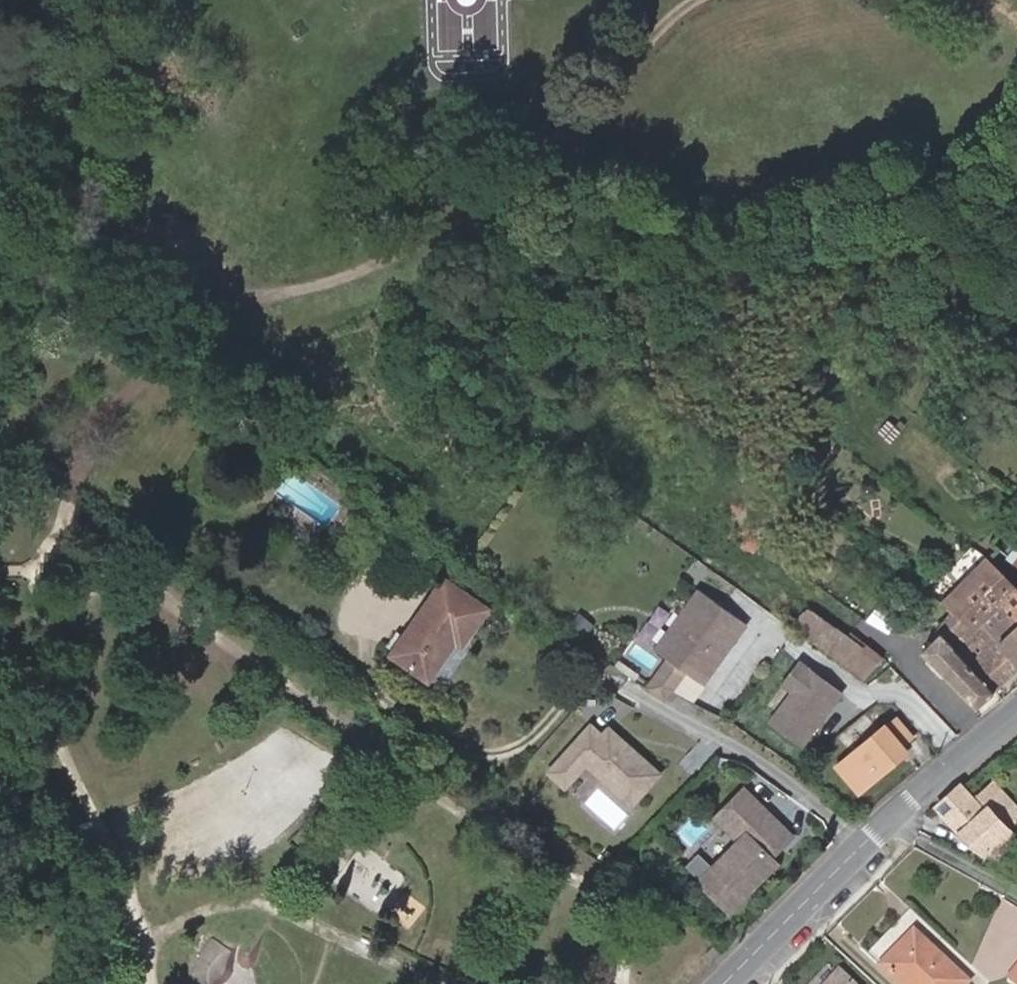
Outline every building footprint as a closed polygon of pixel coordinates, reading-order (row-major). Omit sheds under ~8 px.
[(1008,557),(1016,565),(1016,547),(1008,557)] [(989,560),(988,559),(986,557),(942,604),(952,612),(977,630),(1003,604),(1016,619),(1016,589),(989,560)] [(451,637),(455,641),(463,645),(487,609),(444,580),(393,655),(429,679),(450,649),(445,645),(451,637)] [(670,657),(648,688),(665,701),(686,671),(704,683),(747,622),(699,588),(657,647),(670,657)] [(1016,671),(1016,619),(1003,604),(977,630),(952,612),(936,628),(942,635),(966,661),(994,691),(1016,671)] [(667,631),(676,613),(661,605),(652,623),(667,631)] [(899,620),(882,606),(873,617),(890,631),(899,620)] [(809,608),(794,627),(864,680),(881,658),(866,646),(856,660),(835,644),(842,633),(809,608)] [(948,678),(966,661),(942,635),(923,651),(948,678)] [(450,649),(455,641),(451,637),(445,645),(450,649)] [(770,723),(802,746),(842,692),(799,660),(782,683),(793,691),(770,723)] [(994,691),(966,661),(948,678),(976,707),(994,691)] [(598,712),(543,770),(565,791),(589,766),(633,807),(664,774),(598,712)] [(896,753),(903,746),(914,738),(897,716),(835,767),(858,795),(902,759),(896,753)] [(909,753),(903,746),(896,753),(902,759),(909,753)] [(981,792),(1004,816),(1015,806),(993,782),(981,792)] [(1004,816),(981,792),(974,799),(960,783),(937,803),(962,831),(960,833),(983,852),(987,848),(997,857),(1016,839),(1016,838),(1007,827),(1000,819),(1004,816)] [(745,840),(704,880),(732,908),(780,862),(773,855),(794,834),(747,787),(720,814),(745,840)] [(1007,827),(1016,818),(1016,808),(1015,806),(1004,816),(1000,819),(1007,827)] [(22,895),(14,889),(7,900),(14,906),(22,895)] [(882,965),(903,983),(964,983),(966,981),(914,932),(882,965)] [(716,941),(715,943),(726,950),(727,949),(716,941)] [(715,961),(723,953),(714,944),(706,952),(715,961)] [(1007,975),(1016,983),(1016,965),(1007,975)] [(828,983),(853,983),(840,971),(828,983)]
